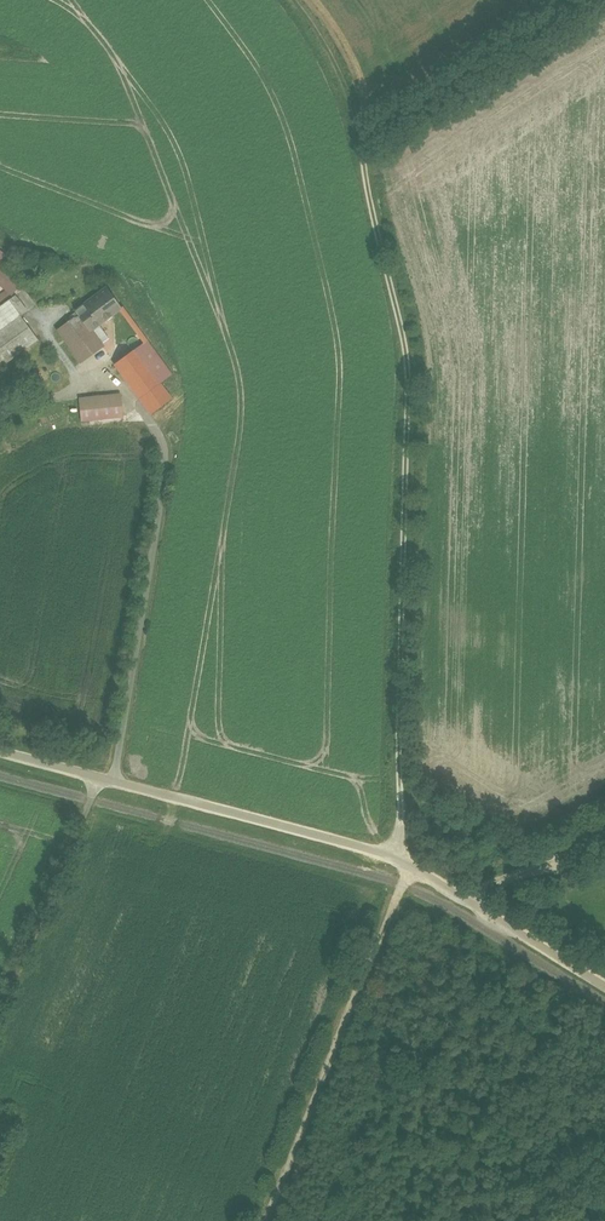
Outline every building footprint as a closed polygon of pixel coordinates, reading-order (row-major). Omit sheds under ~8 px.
[(0,265),(0,282),(14,294),(22,284),(0,265)] [(90,311),(100,325),(124,309),(107,286),(84,303),(90,311)] [(22,317),(30,311),(18,295),(0,308),(0,333),(22,317)] [(84,316),(101,340),(107,335),(100,325),(90,311),(84,316)] [(82,314),(57,332),(81,365),(106,347),(101,340),(84,316),(82,314)] [(1,370),(40,341),(22,317),(0,333),(0,368),(1,370)] [(150,342),(116,366),(139,399),(162,383),(173,375),(150,342)] [(57,376),(59,386),(71,382),(68,373),(57,376)] [(173,398),(162,383),(139,399),(150,414),(173,398)] [(124,418),(121,394),(80,399),(81,410),(82,422),(124,418)]
